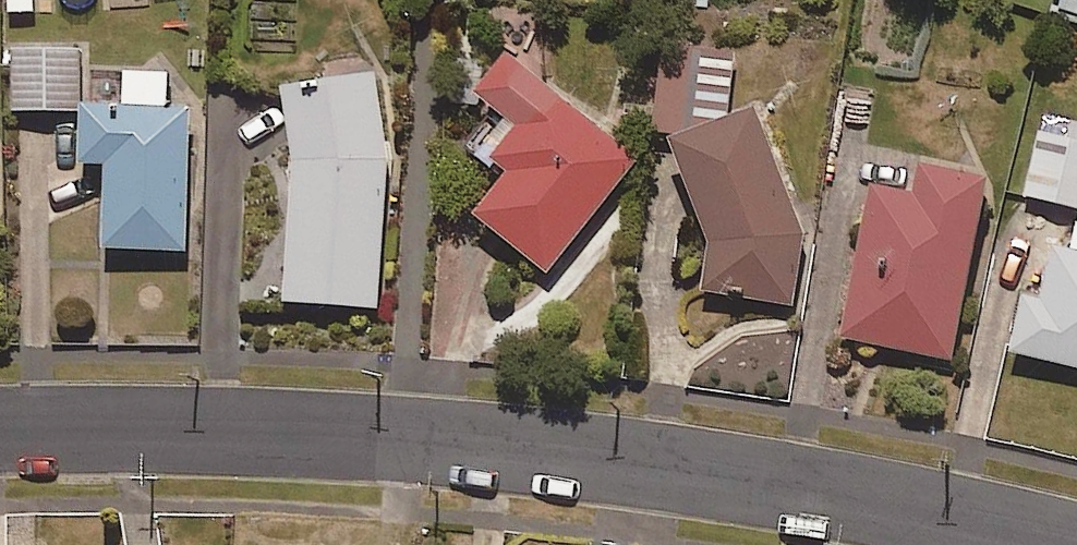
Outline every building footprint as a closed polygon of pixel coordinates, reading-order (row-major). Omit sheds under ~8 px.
[(7,16),(40,14),(40,0),(6,0),(7,16)] [(1050,16),(1076,27),(1076,0),(1056,0),(1050,16)] [(659,132),(696,137),(732,123),(741,55),(670,46),(659,132)] [(85,50),(17,50),(17,112),(86,112),(85,50)] [(518,54),(484,95),(524,128),(499,159),(516,174),(482,215),(553,273),(646,159),(518,54)] [(131,104),(90,103),(87,166),(114,167),(111,249),(192,252),(197,111),(177,110),(178,73),(132,71),(131,104)] [(384,74),(292,88),(303,163),(291,301),(383,310),(396,161),(384,74)] [(696,137),(681,142),(718,242),(710,293),(800,307),(811,235),(765,111),(732,123),(696,137)] [(1029,195),(1076,208),(1076,139),(1046,131),(1029,195)] [(883,185),(849,336),(958,360),(998,181),(932,167),(926,194),(883,185)] [(1019,352),(1076,366),(1076,250),(1064,246),(1051,299),(1033,295),(1019,352)]
